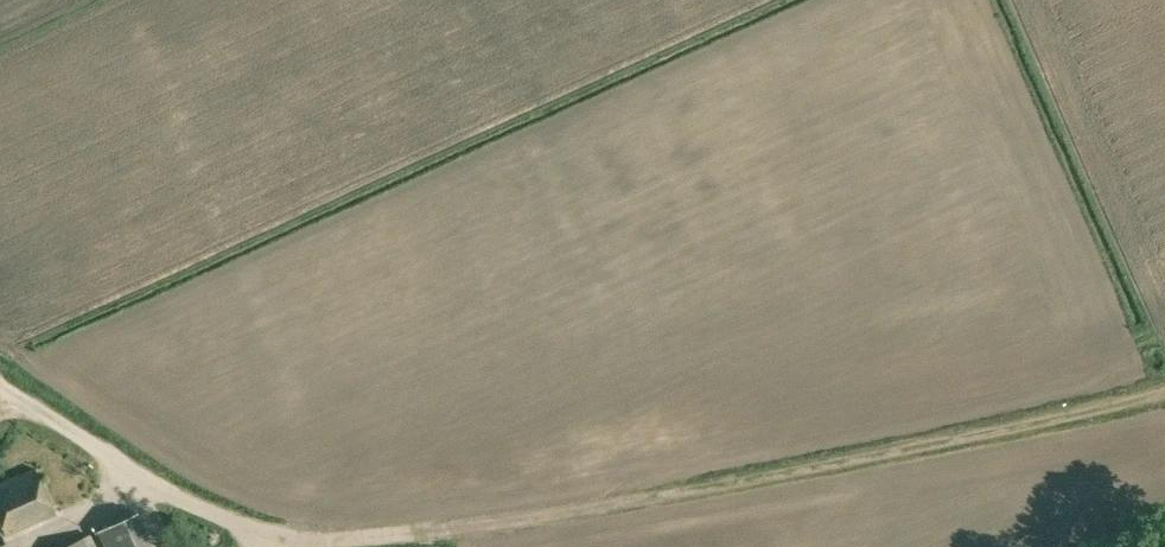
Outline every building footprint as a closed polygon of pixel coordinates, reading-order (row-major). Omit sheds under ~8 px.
[(0,516),(6,530),(8,533),(54,513),(35,468),(0,483),(0,516)] [(136,512),(98,530),(106,546),(153,546),(136,512)] [(1,532),(0,533),(0,546),(8,546),(1,532)] [(91,533),(61,546),(98,546),(91,533)]
